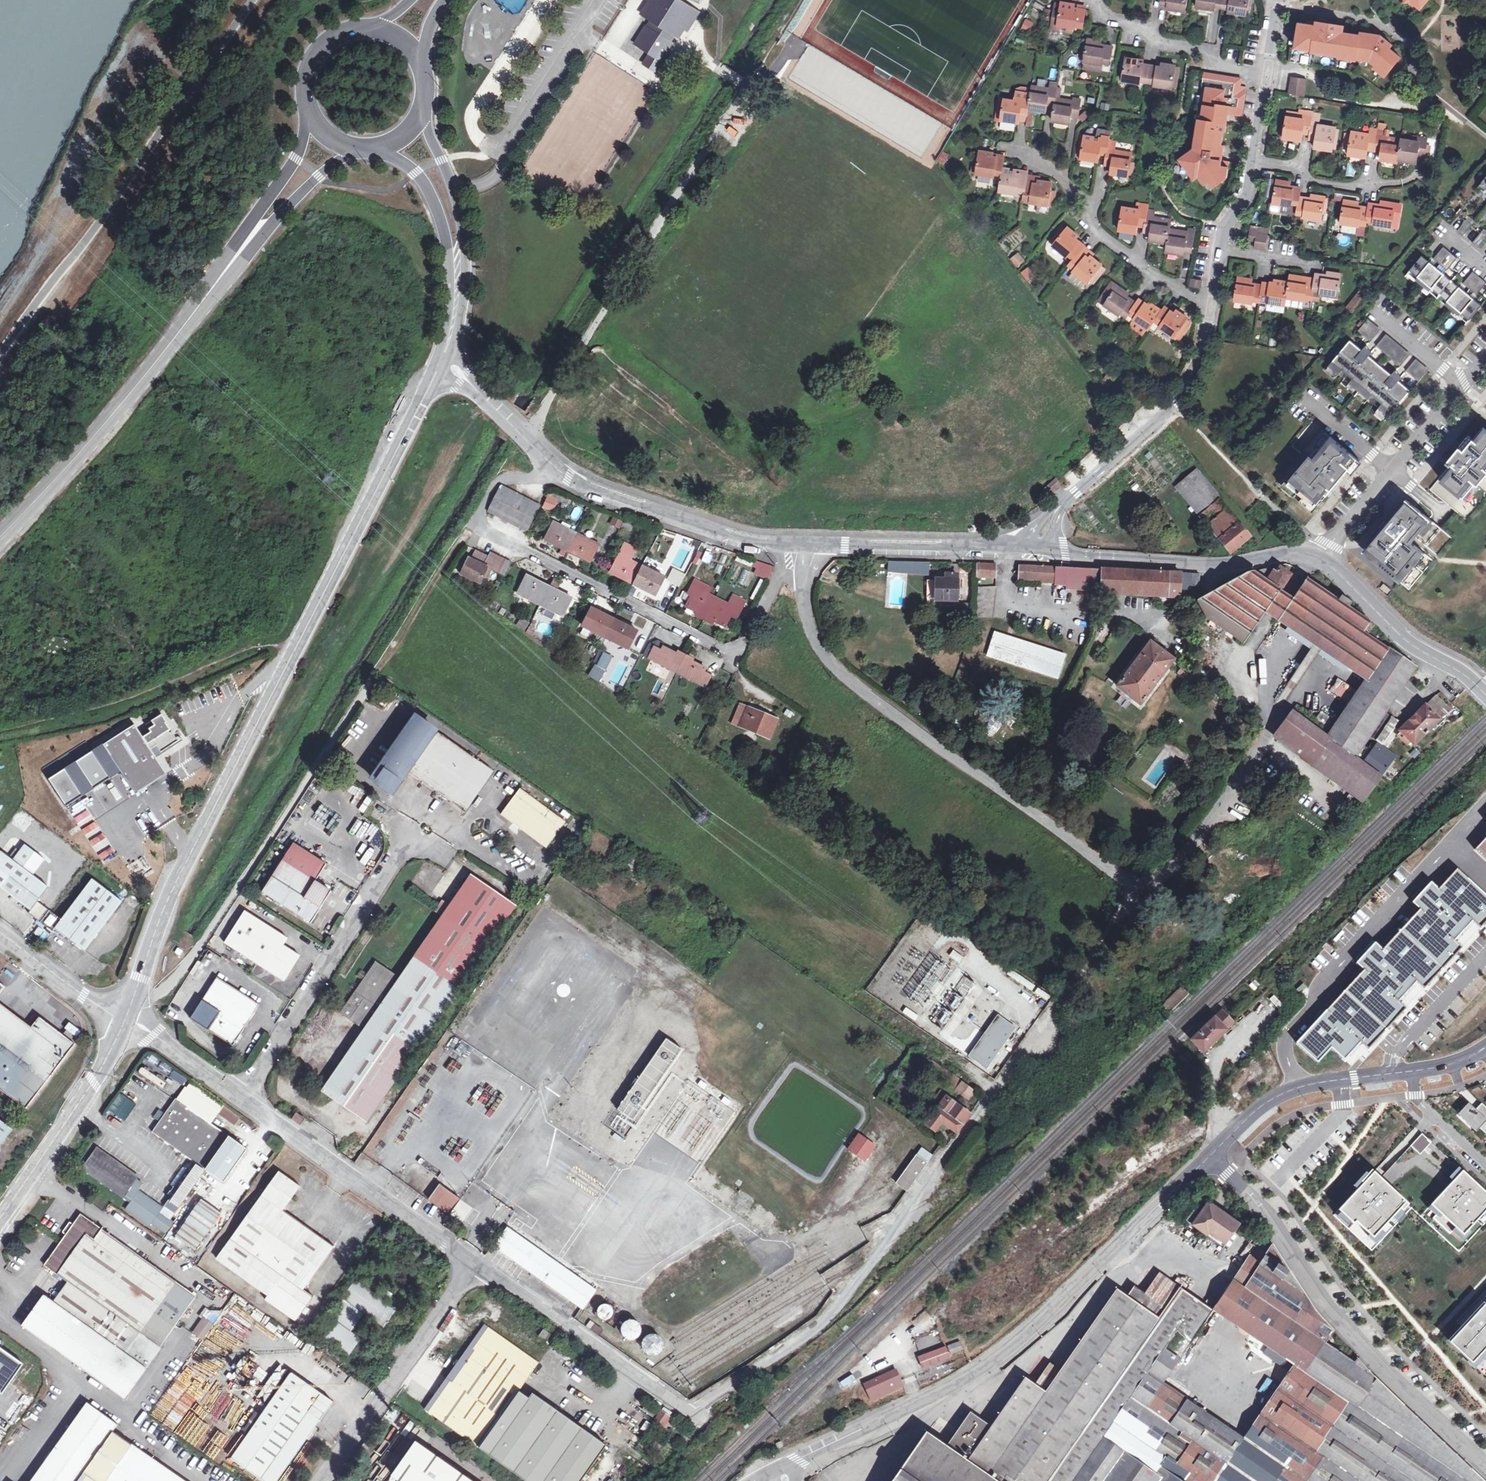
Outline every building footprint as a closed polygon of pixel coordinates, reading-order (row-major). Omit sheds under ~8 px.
[(646,12),(638,25),(656,37),(651,44),(642,38),(629,58),(644,67),(654,74),(667,55),(666,54),(671,47),(675,49),(681,41),(694,21),(661,0),(654,11),(651,15),(646,12)] [(1147,9),(1153,10),(1153,12),(1172,15),(1174,0),(1148,0),(1147,9)] [(1183,10),(1200,12),(1201,7),(1207,8),(1216,9),(1215,15),(1233,17),(1235,0),(1184,0),(1183,10)] [(1419,12),(1429,0),(1403,0),(1419,12)] [(1046,27),(1062,29),(1067,30),(1068,26),(1074,27),(1077,12),(1065,10),(1066,7),(1050,5),(1049,10),(1044,9),(1042,18),(1048,19),(1046,27)] [(1048,19),(1042,18),(1040,31),(1061,34),(1062,29),(1046,27),(1048,19)] [(697,23),(694,21),(681,41),(684,42),(697,23)] [(1315,28),(1306,27),(1296,25),(1292,49),(1289,48),(1286,64),(1308,68),(1310,54),(1362,62),(1371,70),(1369,72),(1381,82),(1398,61),(1387,53),(1390,48),(1380,40),(1374,38),(1358,35),(1357,37),(1340,35),(1341,28),(1326,26),(1326,28),(1315,27),(1315,28)] [(1101,50),(1101,54),(1095,53),(1096,46),(1081,44),(1078,65),(1098,69),(1098,66),(1104,67),(1106,50),(1101,50)] [(654,74),(644,67),(640,74),(653,83),(671,57),(667,55),(654,74)] [(1138,67),(1137,71),(1132,70),(1133,63),(1118,60),(1115,83),(1135,86),(1136,83),(1148,85),(1147,87),(1167,90),(1170,68),(1159,66),(1158,70),(1138,67)] [(1240,118),(1243,98),(1237,97),(1238,88),(1238,82),(1201,77),(1199,91),(1201,92),(1198,109),(1202,110),(1199,123),(1196,122),(1191,151),(1177,161),(1190,182),(1195,179),(1201,188),(1206,185),(1210,191),(1224,181),(1226,170),(1221,169),(1222,164),(1230,117),(1240,118)] [(1301,98),(1304,83),(1290,81),(1287,95),(1301,98)] [(1068,119),(1076,121),(1079,106),(1070,105),(1070,107),(1053,105),(1055,93),(1047,92),(1047,95),(1029,92),(1027,104),(1014,102),(1012,107),(1000,106),(997,125),(1017,128),(1018,124),(1019,116),(1026,117),(1026,115),(1043,117),(1044,112),(1045,108),(1052,109),(1051,113),(1049,128),(1066,131),(1067,124),(1068,119)] [(1025,125),(1026,117),(1019,116),(1018,124),(1025,125)] [(1299,143),(1301,136),(1302,130),(1308,131),(1307,136),(1315,137),(1314,143),(1313,152),(1330,154),(1333,131),(1314,128),(1315,125),(1309,124),(1310,118),(1296,116),(1295,121),(1285,120),(1281,141),(1299,143)] [(1417,151),(1425,152),(1427,138),(1419,137),(1419,141),(1382,135),(1382,132),(1368,130),(1367,133),(1351,131),(1348,154),(1364,156),(1365,151),(1366,145),(1373,146),(1381,148),(1380,154),(1379,159),(1397,161),(1397,159),(1416,161),(1416,156),(1417,151)] [(1112,169),(1111,173),(1110,179),(1129,182),(1132,160),(1113,157),(1114,153),(1108,152),(1109,144),(1102,142),(1102,144),(1084,142),(1083,146),(1080,162),(1080,165),(1098,168),(1099,161),(1099,158),(1106,159),(1106,162),(1105,168),(1112,169)] [(1366,145),(1365,151),(1372,152),(1380,154),(1381,148),(1373,146),(1366,145)] [(1051,191),(1036,188),(1035,195),(1030,194),(1031,190),(1023,188),(1025,181),(1019,180),(1019,184),(1013,183),(1014,179),(1014,175),(1001,173),(1002,164),(994,163),(993,167),(989,166),(990,160),(976,158),(973,181),(990,184),(991,181),(999,182),(997,198),(1013,200),(1014,198),(1022,199),(1020,208),(1027,209),(1027,212),(1048,215),(1048,212),(1051,195),(1051,191)] [(1035,195),(1036,188),(1037,183),(1025,181),(1023,188),(1031,190),(1030,194),(1035,195)] [(1302,206),(1303,202),(1295,201),(1297,190),(1290,189),(1290,193),(1285,192),(1286,185),(1273,183),(1269,204),(1279,206),(1287,207),(1287,205),(1294,206),(1293,215),(1293,217),(1301,218),(1300,219),(1318,222),(1321,201),(1309,199),(1308,203),(1307,207),(1302,206)] [(1391,224),(1394,204),(1394,203),(1380,201),(1379,208),(1375,208),(1375,204),(1368,203),(1367,206),(1361,205),(1360,209),(1354,208),(1355,200),(1343,198),(1339,221),(1358,224),(1358,221),(1365,222),(1365,219),(1372,220),(1371,222),(1391,224)] [(1394,204),(1391,224),(1398,225),(1401,206),(1394,204)] [(1287,207),(1279,206),(1278,213),(1293,215),(1294,206),(1287,205),(1287,207)] [(1151,235),(1150,239),(1149,246),(1166,249),(1164,257),(1176,259),(1177,251),(1189,253),(1192,239),(1186,238),(1187,235),(1169,232),(1170,225),(1153,222),(1153,220),(1146,218),(1146,213),(1138,212),(1138,216),(1121,213),(1117,237),(1133,240),(1135,233),(1136,227),(1143,229),(1142,233),(1151,235)] [(1470,218),(1458,232),(1464,237),(1476,223),(1470,218)] [(1052,245),(1065,231),(1062,229),(1049,242),(1052,245)] [(1050,246),(1065,260),(1066,258),(1070,262),(1078,254),(1083,249),(1075,241),(1077,239),(1067,229),(1065,231),(1052,245),(1050,246)] [(1268,235),(1257,233),(1258,230),(1250,229),(1247,241),(1255,243),(1255,247),(1265,248),(1268,235)] [(1473,245),(1479,250),(1485,242),(1485,231),(1485,230),(1473,245)] [(1444,248),(1434,261),(1441,266),(1451,254),(1444,248)] [(1083,249),(1078,254),(1086,262),(1088,260),(1091,257),(1083,249)] [(1019,253),(1010,259),(1016,269),(1026,262),(1019,253)] [(1097,268),(1088,260),(1086,262),(1078,254),(1070,262),(1067,265),(1065,267),(1068,270),(1067,272),(1068,272),(1081,285),(1084,281),(1095,270),(1097,268)] [(1451,254),(1441,266),(1448,272),(1458,260),(1451,254)] [(1422,258),(1411,272),(1425,283),(1437,269),(1431,264),(1430,265),(1422,258)] [(1021,273),(1028,283),(1036,277),(1028,267),(1021,273)] [(1445,276),(1437,269),(1425,283),(1440,296),(1451,283),(1444,277),(1445,276)] [(1098,273),(1095,270),(1084,281),(1087,285),(1098,273)] [(1081,285),(1068,272),(1062,278),(1075,291),(1081,285)] [(1464,285),(1470,291),(1480,278),(1474,273),(1464,285)] [(1263,284),(1256,283),(1255,286),(1250,285),(1251,280),(1238,278),(1235,299),(1252,302),(1253,300),(1260,301),(1260,298),(1266,299),(1266,302),(1286,305),(1288,297),(1303,299),(1304,296),(1311,297),(1311,301),(1320,302),(1321,297),(1338,299),(1342,277),(1328,274),(1327,283),(1322,282),(1323,278),(1315,276),(1314,282),(1308,281),(1307,285),(1303,284),(1304,277),(1291,275),(1290,282),(1275,280),(1274,286),(1269,285),(1270,282),(1263,281),(1263,284)] [(1470,291),(1477,296),(1485,286),(1485,283),(1480,278),(1470,291)] [(1199,291),(1200,282),(1189,280),(1188,289),(1199,291)] [(1459,289),(1451,283),(1440,296),(1455,309),(1467,294),(1460,289),(1459,289)] [(1092,305),(1098,308),(1110,291),(1105,287),(1092,305)] [(1117,319),(1121,322),(1123,318),(1131,324),(1130,325),(1136,329),(1143,334),(1143,333),(1148,327),(1153,330),(1153,333),(1167,343),(1168,341),(1179,327),(1181,324),(1170,316),(1167,321),(1162,318),(1164,315),(1159,312),(1156,315),(1147,308),(1144,313),(1133,305),(1129,309),(1122,304),(1120,308),(1116,305),(1121,298),(1110,291),(1098,308),(1115,321),(1117,319)] [(1475,301),(1467,294),(1455,309),(1470,321),(1481,308),(1474,302),(1475,301)] [(1355,297),(1350,304),(1356,309),(1361,302),(1355,297)] [(1132,335),(1136,329),(1130,325),(1131,324),(1123,318),(1121,322),(1118,325),(1132,335)] [(1359,333),(1371,343),(1381,332),(1378,330),(1369,323),(1368,322),(1359,333)] [(1150,337),(1153,333),(1153,330),(1148,327),(1143,333),(1150,337)] [(1183,331),(1179,327),(1168,341),(1173,345),(1183,331)] [(1386,337),(1377,348),(1401,368),(1410,356),(1404,351),(1390,340),(1386,337)] [(1352,343),(1330,368),(1340,376),(1345,371),(1355,379),(1350,386),(1370,401),(1375,396),(1384,405),(1380,410),(1390,418),(1411,393),(1400,383),(1399,382),(1390,392),(1385,388),(1393,378),(1393,377),(1370,358),(1369,358),(1360,368),(1355,364),(1364,353),(1363,352),(1352,343)] [(1366,348),(1363,352),(1364,353),(1355,364),(1360,368),(1369,358),(1370,358),(1373,354),(1366,348)] [(1416,361),(1407,373),(1419,383),(1429,372),(1425,368),(1418,363),(1416,361)] [(1396,373),(1393,377),(1393,378),(1385,388),(1390,392),(1399,382),(1400,383),(1403,379),(1396,373)] [(1430,491),(1454,511),(1468,522),(1485,500),(1485,430),(1484,428),(1464,453),(1461,449),(1455,456),(1448,465),(1451,467),(1430,491)] [(1294,447),(1268,477),(1314,514),(1339,484),(1358,462),(1322,431),(1303,455),(1294,447)] [(1198,521),(1216,503),(1218,500),(1193,473),(1170,493),(1198,521)] [(1046,489),(1051,494),(1060,486),(1054,481),(1046,489)] [(484,509),(522,530),(535,504),(498,483),(484,509)] [(1041,492),(1046,498),(1051,494),(1046,489),(1041,492)] [(550,490),(549,495),(566,501),(568,496),(550,490)] [(1388,525),(1368,549),(1382,561),(1379,566),(1399,582),(1410,592),(1438,558),(1451,543),(1453,539),(1440,528),(1408,501),(1388,525)] [(1247,538),(1216,503),(1198,521),(1230,554),(1247,538)] [(565,547),(575,529),(552,517),(542,535),(565,547)] [(619,530),(623,522),(614,518),(610,525),(619,530)] [(575,529),(565,547),(588,559),(597,541),(575,529)] [(630,582),(640,563),(629,557),(635,544),(624,539),(608,570),(630,582)] [(474,542),(469,551),(482,557),(486,549),(474,542)] [(486,549),(482,557),(485,559),(490,562),(500,568),(507,555),(489,545),(486,549)] [(466,549),(457,564),(476,575),(485,559),(482,557),(469,551),(466,549)] [(485,559),(476,575),(481,578),(490,562),(485,559)] [(756,561),(752,575),(769,581),(774,567),(756,561)] [(640,563),(630,582),(651,594),(661,575),(640,563)] [(976,566),(975,581),(994,581),(994,567),(976,566)] [(1057,569),(1019,568),(1019,583),(1056,584),(1057,569)] [(513,586),(536,599),(545,582),(522,569),(513,586)] [(667,581),(680,588),(686,575),(673,569),(667,581)] [(1057,569),(1056,584),(1056,587),(1067,587),(1067,585),(1068,569),(1057,569)] [(1068,569),(1067,585),(1094,586),(1095,583),(1100,583),(1101,571),(1068,569)] [(1264,571),(1248,575),(1277,595),(1290,577),(1279,570),(1273,577),(1264,571)] [(1100,583),(1100,586),(1100,593),(1179,597),(1180,592),(1190,592),(1190,588),(1197,588),(1197,574),(1101,571),(1100,583)] [(1277,595),(1248,575),(1243,576),(1197,601),(1193,604),(1205,624),(1241,647),(1264,614),(1277,595)] [(956,577),(946,576),(945,581),(935,581),(934,602),(955,603),(956,577)] [(715,596),(701,590),(694,586),(696,581),(688,577),(681,591),(687,594),(682,604),(691,610),(689,615),(702,621),(715,596)] [(694,586),(701,590),(704,585),(696,581),(694,586)] [(545,582),(536,599),(558,612),(568,596),(545,582)] [(666,611),(677,586),(666,582),(656,607),(666,611)] [(1366,681),(1386,652),(1365,636),(1373,625),(1351,610),(1353,606),(1340,598),(1337,602),(1306,582),(1290,605),(1278,623),(1366,681)] [(728,603),(715,596),(702,621),(708,624),(711,620),(723,626),(729,614),(736,618),(745,601),(732,594),(728,603)] [(1264,614),(1278,623),(1290,605),(1277,595),(1264,614)] [(599,635),(609,617),(587,604),(577,623),(599,635)] [(609,617),(599,635),(621,647),(631,629),(609,617)] [(526,631),(528,623),(519,621),(517,629),(526,631)] [(985,656),(1057,677),(1064,655),(992,633),(985,656)] [(1174,660),(1150,642),(1133,665),(1117,687),(1140,705),(1174,660)] [(600,650),(589,678),(621,691),(635,655),(606,644),(603,651),(600,650)] [(644,657),(672,673),(682,655),(673,650),(671,653),(660,647),(659,650),(650,645),(644,657)] [(1386,652),(1366,681),(1357,694),(1347,688),(1340,697),(1350,703),(1335,724),(1330,731),(1350,744),(1362,749),(1367,742),(1379,750),(1395,728),(1384,719),(1416,674),(1386,652)] [(682,655),(672,673),(699,689),(706,677),(698,673),(700,670),(687,663),(689,659),(682,655)] [(1178,676),(1189,682),(1193,676),(1182,669),(1178,676)] [(381,683),(370,694),(378,702),(389,690),(381,683)] [(1203,695),(1215,704),(1220,697),(1209,688),(1203,695)] [(1426,707),(1440,721),(1445,716),(1431,702),(1426,707)] [(1440,721),(1426,707),(1401,733),(1414,745),(1440,721)] [(748,710),(740,730),(767,739),(775,720),(748,710)] [(151,723),(145,727),(147,730),(139,735),(131,722),(99,744),(121,778),(153,756),(147,748),(153,744),(158,753),(175,741),(163,721),(163,719),(158,712),(148,719),(151,723)] [(1323,727),(1328,720),(1318,713),(1313,719),(1323,727)] [(1357,802),(1378,777),(1355,760),(1291,714),(1273,738),(1357,802)] [(428,785),(436,790),(461,751),(433,731),(412,716),(385,755),(406,769),(428,785)] [(151,723),(148,719),(142,722),(145,727),(151,723)] [(1323,727),(1330,731),(1335,724),(1328,720),(1323,727)] [(1355,760),(1378,777),(1390,763),(1379,750),(1367,742),(1362,749),(1355,760)] [(1171,753),(1174,749),(1166,743),(1163,748),(1171,753)] [(176,762),(177,771),(194,768),(190,747),(179,748),(181,761),(176,762)] [(1186,758),(1174,749),(1171,753),(1183,763),(1186,758)] [(461,751),(436,790),(463,809),(490,771),(461,751)] [(406,769),(385,755),(368,779),(389,793),(404,773),(425,788),(428,785),(406,769)] [(163,771),(153,756),(121,778),(132,793),(163,771)] [(434,794),(436,790),(428,785),(425,788),(434,794)] [(516,788),(497,813),(545,848),(564,824),(516,788)] [(461,813),(463,809),(436,790),(434,794),(461,813)] [(365,813),(373,801),(368,798),(360,810),(365,813)] [(10,820),(18,828),(28,818),(20,810),(10,820)] [(326,832),(334,822),(326,816),(318,826),(326,832)] [(100,835),(90,841),(94,848),(104,842),(100,835)] [(48,910),(35,901),(46,887),(30,875),(42,859),(21,844),(16,851),(10,861),(6,858),(0,854),(0,888),(27,908),(29,910),(26,915),(39,924),(50,932),(53,927),(84,950),(119,902),(88,879),(59,919),(48,910)] [(13,849),(6,858),(10,861),(16,851),(13,849)] [(262,892),(311,922),(330,890),(314,880),(322,869),(289,849),(262,892)] [(376,966),(366,979),(363,985),(340,1018),(364,1035),(322,1096),(367,1127),(516,911),(470,880),(449,910),(442,905),(434,916),(442,921),(400,982),(376,966)] [(299,958),(282,947),(286,940),(244,912),(223,944),(283,982),(299,958)] [(960,963),(963,956),(953,952),(950,958),(960,963)] [(363,985),(366,979),(362,976),(358,982),(363,985)] [(256,1010),(214,984),(200,1006),(218,1017),(206,1034),(231,1050),(256,1010)] [(1177,996),(1182,1001),(1188,995),(1183,990),(1177,996)] [(1182,1001),(1177,996),(1166,1007),(1170,1012),(1182,1001)] [(282,1019),(294,1002),(287,998),(276,1014),(282,1019)] [(169,1008),(163,1004),(160,1010),(166,1013),(169,1008)] [(0,1007),(0,1091),(25,1110),(73,1045),(37,1018),(29,1029),(0,1007)] [(903,1013),(915,1022),(918,1017),(907,1008),(903,1013)] [(1236,1025),(1223,1012),(1193,1041),(1206,1055),(1236,1025)] [(969,1057),(986,1069),(1015,1029),(997,1016),(969,1057)] [(614,1111),(630,1121),(679,1051),(663,1040),(614,1111)] [(901,1094),(906,1097),(912,1088),(908,1085),(901,1094)] [(968,1101),(973,1094),(961,1086),(957,1093),(968,1101)] [(912,1088),(906,1097),(918,1106),(925,1096),(912,1088)] [(109,1110),(126,1121),(138,1104),(120,1093),(109,1110)] [(938,1110),(963,1128),(970,1118),(938,1095),(931,1105),(938,1110)] [(239,1154),(168,1102),(143,1136),(214,1188),(239,1154)] [(495,1103),(485,1102),(483,1115),(493,1116),(495,1103)] [(1481,1103),(1475,1110),(1468,1103),(1459,1112),(1465,1118),(1463,1120),(1476,1132),(1479,1128),(1485,1134),(1485,1108),(1481,1103)] [(957,1136),(963,1128),(938,1110),(926,1126),(936,1133),(941,1125),(957,1136)] [(296,1117),(292,1123),(302,1130),(306,1123),(296,1117)] [(12,1132),(0,1123),(0,1148),(12,1132)] [(1420,1133),(1409,1146),(1419,1154),(1430,1142),(1420,1133)] [(859,1134),(847,1150),(848,1151),(863,1162),(874,1146),(859,1134)] [(621,1141),(612,1135),(609,1138),(618,1144),(621,1141)] [(259,1146),(270,1153),(274,1146),(264,1139),(259,1146)] [(923,1152),(898,1187),(909,1195),(934,1160),(923,1152)] [(130,1183),(92,1155),(79,1175),(117,1201),(130,1183)] [(1462,1171),(1431,1205),(1438,1212),(1432,1218),(1450,1234),(1455,1228),(1463,1235),(1485,1211),(1485,1193),(1462,1171)] [(1264,1172),(1259,1175),(1267,1186),(1272,1183),(1264,1172)] [(1407,1204),(1373,1172),(1337,1209),(1353,1224),(1355,1222),(1372,1238),(1400,1209),(1401,1210),(1407,1204)] [(307,1300),(296,1292),(326,1250),(278,1214),(296,1188),(274,1173),(211,1262),(261,1298),(259,1302),(291,1324),(307,1300)] [(445,1218),(456,1202),(437,1190),(426,1205),(445,1218)] [(212,1217),(193,1203),(166,1240),(186,1254),(212,1217)] [(1206,1204),(1197,1217),(1192,1213),(1184,1223),(1205,1237),(1208,1233),(1224,1244),(1237,1225),(1206,1204)] [(132,1336),(146,1316),(166,1330),(188,1299),(72,1217),(36,1268),(59,1285),(45,1305),(117,1356),(132,1336)] [(581,1312),(593,1294),(507,1232),(493,1251),(581,1312)] [(1188,1344),(1175,1331),(1174,1333),(1117,1416),(1102,1438),(1073,1480),(1482,1480),(1401,1404),(1374,1377),(1315,1312),(1264,1234),(1212,1310),(1293,1364),(1243,1439),(1161,1384),(1188,1344)] [(1210,1312),(1156,1275),(1142,1297),(1140,1300),(1136,1306),(1125,1299),(1114,1292),(1058,1374),(1047,1367),(1032,1389),(1022,1382),(989,1430),(969,1418),(946,1450),(926,1437),(897,1480),(1073,1480),(1102,1438),(1117,1416),(1174,1333),(1175,1331),(1188,1344),(1210,1312)] [(378,1332),(391,1314),(350,1285),(312,1340),(343,1362),(356,1344),(344,1336),(357,1318),(378,1332)] [(1132,1290),(1125,1299),(1136,1306),(1140,1300),(1142,1297),(1132,1290)] [(117,1356),(45,1305),(35,1298),(14,1328),(75,1372),(115,1401),(151,1350),(132,1336),(117,1356)] [(621,1324),(624,1323),(626,1320),(601,1302),(591,1318),(616,1335),(618,1332),(618,1328),(621,1324)] [(1449,1342),(1471,1363),(1485,1347),(1485,1307),(1483,1305),(1449,1342)] [(192,1333),(204,1341),(219,1316),(207,1309),(192,1333)] [(146,1316),(132,1336),(151,1350),(166,1330),(146,1316)] [(590,1322),(586,1328),(599,1335),(602,1329),(590,1322)] [(618,1328),(618,1332),(618,1336),(620,1339),(624,1341),(628,1342),(632,1341),(635,1338),(637,1335),(637,1331),(636,1327),(633,1324),(629,1322),(624,1323),(621,1324),(618,1328)] [(511,1480),(579,1480),(600,1450),(525,1399),(522,1404),(518,1409),(508,1402),(511,1397),(531,1368),(477,1331),(417,1416),(511,1480)] [(547,1348),(551,1341),(543,1335),(538,1342),(547,1348)] [(660,1343),(656,1338),(652,1336),(648,1336),(641,1338),(637,1345),(636,1349),(639,1356),(646,1360),(649,1360),(657,1358),(661,1351),(660,1343)] [(950,1351),(953,1359),(965,1354),(962,1346),(950,1351)] [(922,1363),(925,1371),(950,1361),(947,1353),(922,1363)] [(18,1370),(0,1357),(0,1395),(18,1370)] [(906,1392),(899,1377),(867,1390),(874,1406),(906,1392)] [(226,1462),(253,1480),(273,1480),(325,1406),(286,1378),(238,1446),(222,1435),(210,1450),(226,1462)] [(522,1404),(511,1397),(508,1402),(518,1409),(522,1404)] [(107,1435),(111,1429),(80,1407),(27,1480),(74,1480),(107,1435)] [(652,1424),(661,1430),(668,1420),(659,1414),(652,1424)] [(661,1430),(652,1424),(645,1433),(654,1439),(661,1430)] [(107,1435),(74,1480),(172,1480),(107,1435)] [(357,1448),(351,1457),(357,1461),(363,1453),(357,1448)] [(407,1449),(384,1480),(386,1480),(453,1480),(407,1449)]
